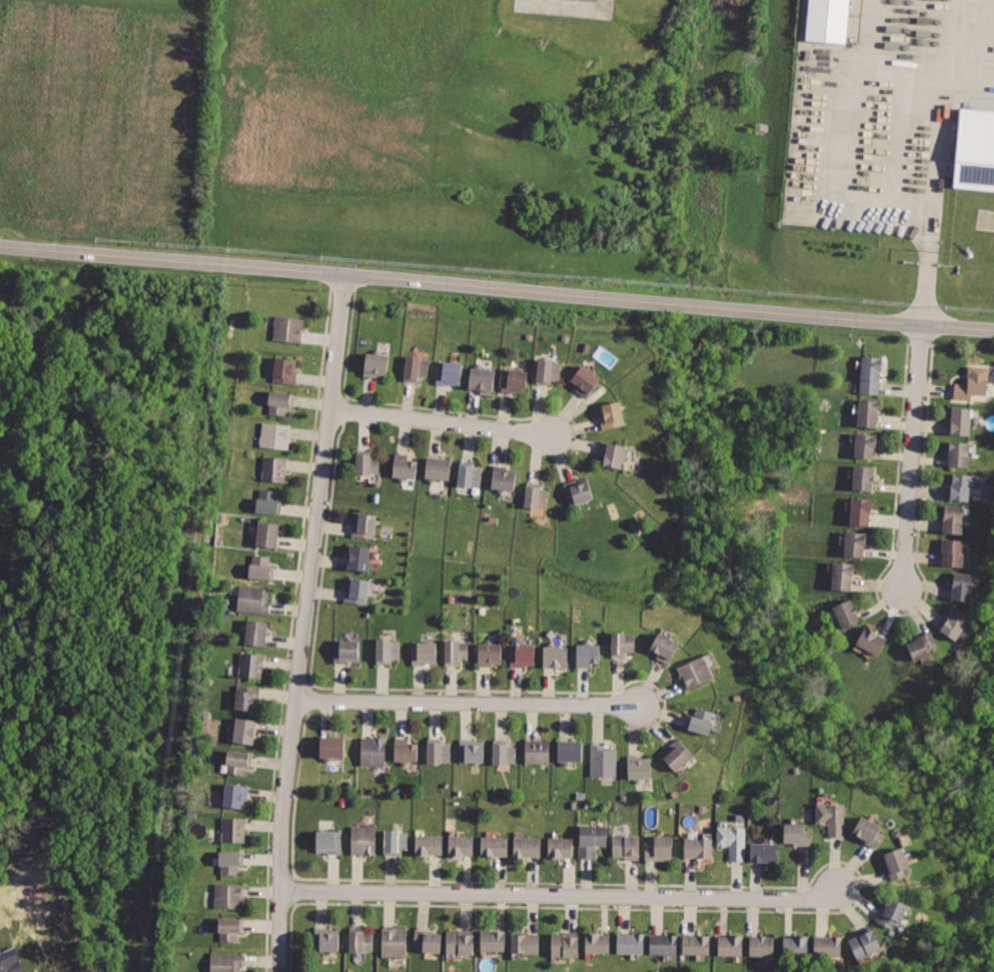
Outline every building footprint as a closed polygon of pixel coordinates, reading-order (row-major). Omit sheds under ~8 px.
[(805,39),(846,43),(850,0),(809,0),(805,39)] [(957,186),(993,189),(993,110),(961,107),(953,185),(957,186)] [(278,315),(274,340),(303,344),(307,319),(278,315)] [(364,352),(361,377),(387,379),(390,355),(364,352)] [(405,354),(403,379),(429,381),(431,356),(405,354)] [(276,355),(274,380),(296,383),(299,357),(276,355)] [(861,355),(859,392),(881,393),(883,356),(861,355)] [(537,356),(536,383),(551,384),(551,377),(562,377),(563,357),(537,356)] [(439,360),(437,384),(462,386),(465,362),(439,360)] [(954,377),(953,397),(969,399),(969,394),(988,395),(991,365),(966,363),(965,378),(954,377)] [(581,365),(570,379),(579,387),(576,391),(587,400),(602,381),(581,365)] [(470,366),(469,385),(481,386),(480,395),(494,396),(496,368),(470,366)] [(502,366),(501,390),(527,391),(528,367),(502,366)] [(270,387),(267,415),(287,417),(289,407),(296,408),(298,391),(270,387)] [(860,398),(857,428),(878,430),(881,400),(860,398)] [(597,405),(604,430),(627,424),(620,399),(597,405)] [(951,405),(948,433),(972,435),(974,407),(951,405)] [(265,423),(262,445),(289,449),(292,427),(265,423)] [(854,431),(852,455),(875,457),(877,433),(854,431)] [(949,440),(947,464),(970,466),(972,442),(949,440)] [(604,441),(601,465),(625,468),(628,444),(604,441)] [(356,451),(353,472),(379,476),(383,455),(356,451)] [(266,455),(262,479),(286,483),(289,458),(266,455)] [(426,455),(424,477),(451,480),(454,459),(426,455)] [(393,456),(391,479),(416,482),(419,459),(393,456)] [(459,461),(456,483),(483,486),(485,464),(459,461)] [(853,464),(850,490),(872,492),(875,466),(853,464)] [(491,466),(489,488),(515,490),(517,468),(491,466)] [(949,472),(947,499),(969,500),(971,474),(949,472)] [(563,484),(571,506),(595,497),(586,475),(563,484)] [(524,483),(522,505),(548,507),(549,485),(524,483)] [(258,487),(256,511),(279,514),(282,490),(258,487)] [(848,496),(846,522),(870,524),(872,498),(848,496)] [(945,504),(944,531),(963,532),(964,506),(945,504)] [(354,512),(351,535),(375,539),(378,516),(354,512)] [(260,521),(257,547),(281,549),(284,524),(260,521)] [(845,530),(843,555),(862,556),(863,531),(845,530)] [(943,538),(941,565),(961,566),(963,539),(943,538)] [(351,546),(348,568),(371,571),(375,549),(351,546)] [(252,554),(249,577),(273,580),(276,557),(252,554)] [(834,562),(831,590),(850,592),(853,564),(834,562)] [(955,573),(952,601),(971,603),(974,575),(955,573)] [(349,578),(345,603),(371,607),(375,582),(349,578)] [(243,588),(240,612),(271,616),(274,592),(243,588)] [(849,599),(832,608),(844,629),(860,621),(849,599)] [(953,608),(938,629),(958,643),(973,621),(953,608)] [(247,620),(244,642),(267,645),(270,623),(247,620)] [(865,627),(856,645),(880,656),(888,639),(865,627)] [(905,640),(913,661),(939,652),(931,630),(905,640)] [(609,632),(609,659),(625,659),(626,652),(636,652),(636,632),(609,632)] [(657,632),(646,649),(656,656),(653,660),(667,667),(680,646),(657,632)] [(373,639),(373,667),(391,667),(391,660),(400,660),(400,639),(373,639)] [(412,641),(412,668),(437,667),(436,640),(412,641)] [(443,641),(443,665),(472,664),(471,640),(443,641)] [(336,642),(336,666),(363,666),(363,642),(336,642)] [(478,643),(478,669),(504,668),(503,643),(478,643)] [(513,643),(512,666),(535,667),(535,644),(513,643)] [(544,644),(542,667),(569,669),(570,646),(544,644)] [(576,644),(575,665),(600,666),(601,645),(576,644)] [(243,652),(240,676),(261,680),(265,655),(243,652)] [(702,656),(679,668),(691,691),(714,678),(702,656)] [(239,684),(236,710),(259,713),(262,687),(239,684)] [(695,706),(689,730),(710,736),(716,712),(695,706)] [(237,718),(234,743),(258,746),(261,721),(237,718)] [(318,736),(318,760),(346,759),(346,735),(318,736)] [(362,767),(387,767),(386,736),(361,737),(362,767)] [(394,737),(393,761),(419,763),(420,739),(394,737)] [(461,738),(461,761),(485,762),(485,739),(461,738)] [(526,741),(526,764),(551,764),(551,740),(526,741)] [(558,741),(559,763),(584,763),(584,740),(558,741)] [(680,740),(660,756),(674,772),(693,755),(680,740)] [(427,741),(426,762),(450,763),(451,742),(427,741)] [(491,742),(492,764),(519,763),(518,741),(491,742)] [(590,743),(590,777),(617,778),(617,749),(607,749),(607,743),(590,743)] [(228,749),(226,773),(243,775),(244,768),(253,769),(255,753),(228,749)] [(628,760),(630,783),(653,781),(651,758),(628,760)] [(226,782),(223,805),(246,808),(249,786),(226,782)] [(815,804),(815,823),(829,823),(828,839),(846,839),(846,804),(815,804)] [(860,816),(849,834),(874,850),(882,838),(876,834),(880,828),(860,816)] [(220,818),(221,842),(245,842),(245,818),(220,818)] [(782,823),(782,845),(810,845),(810,831),(805,831),(805,823),(782,823)] [(352,826),(353,856),(377,855),(376,825),(352,826)] [(580,826),(580,861),(597,861),(597,848),(608,848),(608,827),(580,826)] [(717,826),(717,847),(729,847),(729,861),(744,861),(744,826),(717,826)] [(384,830),(384,855),(412,855),(412,831),(384,830)] [(318,832),(317,853),(342,854),(343,833),(318,832)] [(417,834),(417,855),(444,855),(444,834),(417,834)] [(452,834),(450,857),(473,858),(475,836),(452,834)] [(515,834),(515,857),(543,857),(543,835),(515,834)] [(481,835),(481,858),(508,858),(508,835),(481,835)] [(615,835),(614,859),(641,860),(642,836),(615,835)] [(684,835),(683,858),(711,859),(712,836),(684,835)] [(647,836),(647,859),(672,860),(673,837),(647,836)] [(549,837),(549,859),(575,859),(575,837),(549,837)] [(751,842),(751,862),(779,862),(779,842),(751,842)] [(900,848),(881,857),(893,882),(912,873),(900,848)] [(222,851),(222,873),(240,873),(240,866),(246,866),(246,851),(222,851)] [(218,883),(218,907),(246,908),(246,884),(218,883)] [(888,897),(876,920),(894,930),(906,907),(888,897)] [(220,918),(220,940),(243,941),(243,918),(220,918)] [(848,937),(858,960),(883,949),(872,926),(848,937)] [(315,928),(315,952),(343,952),(343,928),(315,928)] [(346,931),(347,953),(373,952),(372,930),(346,931)] [(381,930),(381,955),(406,955),(406,930),(381,930)] [(416,930),(416,953),(441,953),(441,930),(416,930)] [(481,931),(481,952),(506,952),(506,931),(481,931)] [(618,931),(618,952),(645,953),(645,932),(618,931)] [(447,932),(447,956),(474,956),(474,932),(447,932)] [(513,932),(512,955),(542,955),(542,933),(513,932)] [(587,932),(587,955),(610,955),(610,932),(587,932)] [(554,933),(554,958),(579,958),(579,933),(554,933)] [(682,933),(682,955),(711,955),(711,933),(682,933)] [(649,934),(649,955),(676,955),(676,934),(649,934)] [(814,934),(814,957),(841,957),(841,934),(814,934)] [(718,935),(717,955),(742,955),(743,935),(718,935)] [(750,935),(749,957),(777,958),(777,936),(750,935)] [(783,936),(782,958),(807,958),(807,937),(783,936)] [(15,946),(1,951),(0,948),(0,971),(25,971),(15,946)] [(212,971),(243,971),(243,954),(212,953),(212,971)]
